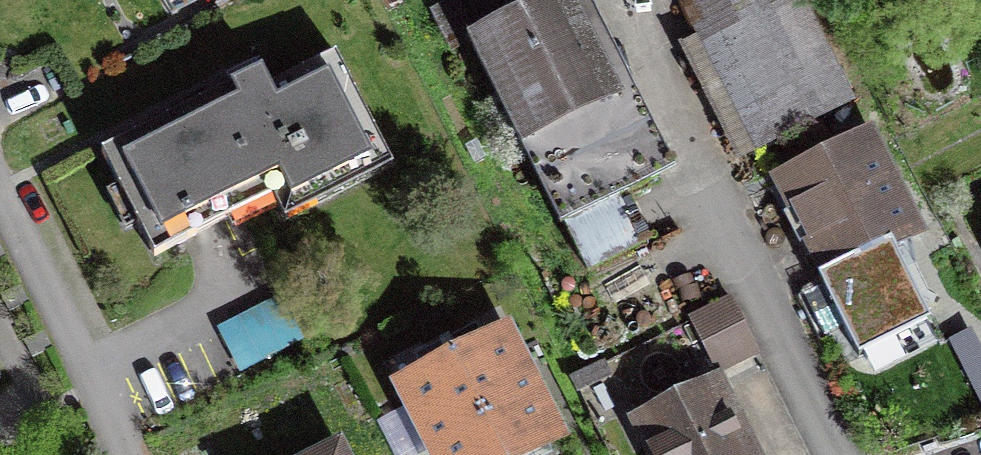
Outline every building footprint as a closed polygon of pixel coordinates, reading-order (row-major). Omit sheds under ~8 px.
[(564,223),(657,177),(567,0),(516,0),(524,16),(472,42),(564,223)] [(773,141),(849,103),(797,0),(701,0),(773,141)] [(102,154),(154,255),(272,195),(277,206),(384,151),(335,55),(269,89),(260,72),(102,154)] [(867,138),(782,181),(829,275),(915,232),(867,138)] [(731,300),(690,320),(715,369),(756,349),(731,300)] [(972,327),(954,340),(980,378),(980,339),(972,327)] [(501,454),(520,454),(555,437),(505,336),(483,347),(475,330),(452,341),(460,358),(454,361),(501,454)] [(454,361),(448,365),(439,347),(416,359),(425,376),(404,387),(438,454),(501,454),(454,361)] [(717,380),(636,421),(653,454),(754,454),(717,380)]
